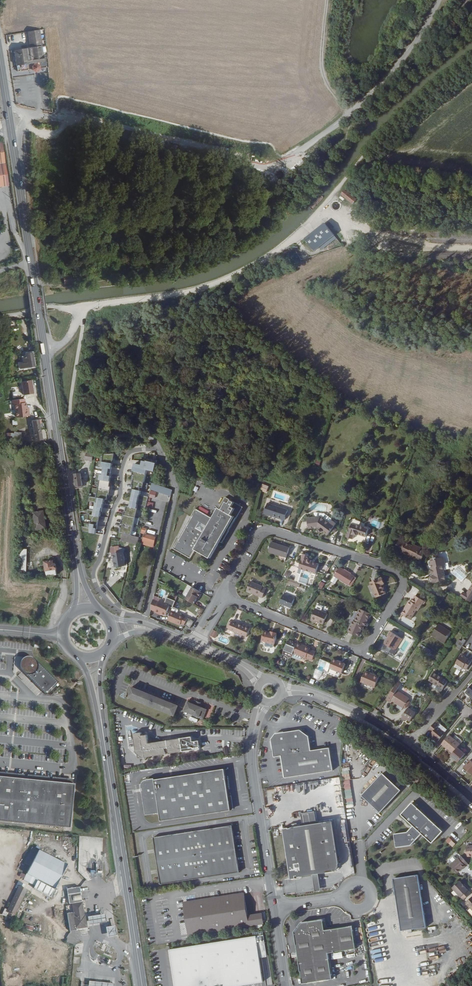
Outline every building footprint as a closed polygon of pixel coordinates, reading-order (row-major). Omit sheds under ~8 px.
[(38,62),(47,61),(46,46),(41,46),(39,29),(28,31),(29,37),(31,48),(32,57),(28,57),(27,48),(14,50),(16,65),(32,63),(32,65),(34,66),(35,66),(37,65),(38,63),(38,62)] [(28,31),(12,34),(13,40),(29,37),(28,31)] [(294,144),(292,138),(276,144),(279,150),(294,144)] [(10,183),(4,140),(0,141),(0,185),(10,183)] [(347,185),(343,190),(355,199),(358,194),(347,185)] [(327,219),(317,228),(335,228),(327,219)] [(313,239),(308,233),(297,243),(301,248),(313,239)] [(65,277),(65,284),(74,283),(72,276),(65,277)] [(15,364),(16,370),(31,368),(29,354),(19,356),(20,364),(15,364)] [(33,380),(22,381),(24,396),(35,394),(33,380)] [(12,405),(15,405),(16,418),(30,417),(27,398),(12,400),(12,405)] [(42,441),(38,421),(29,422),(30,427),(27,428),(28,437),(32,436),(34,443),(42,441)] [(101,458),(100,461),(112,463),(113,460),(114,460),(115,454),(104,454),(103,458),(101,458)] [(135,463),(134,470),(147,474),(148,470),(155,471),(157,460),(147,460),(146,462),(143,461),(142,465),(135,463)] [(104,467),(104,471),(111,472),(112,463),(100,461),(99,461),(98,466),(104,467)] [(147,474),(134,470),(133,474),(134,475),(132,480),(134,480),(145,483),(147,474)] [(96,479),(100,479),(110,481),(111,476),(110,476),(111,472),(104,471),(103,475),(97,474),(96,479)] [(100,479),(98,488),(110,490),(111,487),(110,486),(111,481),(110,481),(100,479)] [(147,489),(148,483),(145,483),(134,480),(132,485),(133,485),(132,489),(134,489),(140,490),(140,487),(147,489)] [(151,489),(171,495),(172,490),(152,484),(151,489)] [(269,486),(267,485),(263,484),(260,490),(267,493),(269,486)] [(98,488),(97,498),(105,499),(108,499),(109,494),(110,494),(110,490),(98,488)] [(134,489),(132,498),(148,502),(149,496),(141,494),(141,491),(140,490),(134,489)] [(89,496),(88,502),(96,503),(96,506),(103,508),(105,499),(97,498),(89,496)] [(220,542),(222,543),(243,507),(226,497),(213,518),(196,509),(173,548),(191,558),(196,550),(211,558),(220,542)] [(132,498),(130,507),(137,508),(138,505),(147,507),(148,502),(132,498)] [(288,510),(268,503),(264,513),(285,520),(288,510)] [(87,509),(86,514),(100,516),(101,511),(102,512),(103,508),(96,506),(95,510),(87,509)] [(124,515),(136,517),(138,508),(137,508),(130,507),(127,506),(126,511),(125,511),(124,515)] [(45,510),(35,512),(37,526),(34,526),(34,531),(48,529),(45,510)] [(332,520),(331,519),(324,514),(323,513),(321,516),(330,522),(332,520)] [(86,514),(84,514),(85,519),(92,520),(91,524),(98,525),(99,521),(100,522),(100,516),(86,514)] [(136,517),(124,515),(123,520),(122,523),(134,526),(136,517)] [(328,535),(337,523),(332,520),(330,522),(321,516),(308,518),(309,529),(318,528),(320,529),(319,530),(319,531),(319,532),(320,532),(320,533),(321,533),(322,533),(322,532),(323,532),(323,531),(328,535)] [(134,526),(122,523),(121,527),(120,533),(123,533),(132,535),(134,526)] [(369,529),(352,523),(349,533),(349,532),(347,537),(353,539),(355,535),(358,535),(358,534),(366,537),(369,529)] [(98,529),(98,525),(91,524),(90,527),(82,526),(83,532),(96,534),(97,529),(98,529)] [(138,543),(132,567),(140,569),(145,547),(153,549),(155,540),(144,537),(145,533),(140,532),(139,537),(138,543)] [(132,535),(123,533),(121,540),(127,541),(120,553),(123,552),(130,542),(138,543),(139,537),(132,535)] [(402,551),(411,555),(411,556),(412,557),(413,557),(414,557),(415,555),(418,557),(417,558),(421,561),(425,554),(423,553),(424,551),(421,550),(422,548),(414,544),(413,546),(406,542),(405,543),(399,540),(394,550),(401,553),(402,551)] [(290,548),(272,542),(268,552),(287,558),(290,548)] [(123,552),(120,553),(114,554),(116,567),(126,565),(124,552),(123,552)] [(316,574),(319,565),(311,563),(312,562),(312,560),(309,559),(310,556),(304,554),(299,568),(303,569),(311,572),(316,574)] [(431,582),(432,582),(432,583),(446,580),(446,579),(447,579),(444,568),(445,567),(443,557),(435,559),(435,560),(430,561),(432,570),(431,570),(432,576),(431,576),(431,578),(430,579),(431,582)] [(55,564),(52,564),(51,562),(40,564),(41,568),(44,568),(46,578),(57,577),(55,564)] [(351,574),(344,569),(340,567),(334,576),(349,585),(355,576),(351,574)] [(311,572),(303,569),(301,574),(298,582),(306,585),(311,572)] [(370,582),(376,597),(386,593),(383,584),(385,583),(382,577),(370,582)] [(247,590),(251,592),(260,596),(259,597),(263,598),(267,588),(251,581),(247,590)] [(460,597),(471,604),(471,602),(471,584),(466,595),(462,593),(460,597)] [(194,604),(197,599),(198,597),(200,596),(202,594),(201,592),(192,587),(186,599),(194,604)] [(295,599),(284,594),(280,603),(291,608),(295,599)] [(412,601),(410,601),(405,609),(402,614),(411,620),(416,610),(418,611),(424,601),(415,595),(412,601)] [(155,612),(159,613),(159,612),(162,613),(166,615),(170,604),(159,600),(159,601),(153,599),(151,609),(155,611),(155,612)] [(316,608),(311,620),(316,622),(316,621),(324,624),(328,613),(316,608)] [(361,609),(355,622),(354,621),(349,632),(359,637),(364,625),(366,626),(371,613),(361,609)] [(172,610),(168,620),(180,625),(181,623),(185,624),(188,618),(184,616),(177,613),(172,610)] [(195,621),(190,618),(185,625),(190,628),(195,621)] [(235,630),(235,631),(234,632),(242,636),(243,635),(247,637),(251,628),(239,622),(238,624),(233,622),(231,628),(235,630)] [(452,632),(439,624),(432,635),(445,643),(452,632)] [(272,633),(271,632),(264,631),(262,641),(275,644),(277,634),(277,633),(273,632),(272,633)] [(388,640),(387,639),(384,644),(386,644),(392,649),(395,650),(396,648),(403,639),(400,637),(390,631),(388,635),(389,636),(390,637),(388,640)] [(463,639),(462,641),(459,639),(454,647),(460,650),(466,640),(463,639)] [(297,644),(288,640),(283,653),(292,657),(293,653),(297,644)] [(301,645),(302,644),(298,642),(297,644),(293,653),(302,657),(306,659),(307,657),(313,659),(316,652),(310,649),(311,648),(305,646),(305,647),(301,645)] [(390,652),(392,649),(386,644),(383,648),(387,650),(387,652),(389,653),(390,652)] [(465,656),(462,654),(456,663),(467,670),(471,661),(471,660),(469,658),(469,659),(465,656)] [(22,667),(46,694),(58,683),(33,658),(30,656),(26,657),(23,659),(22,661),(21,664),(22,667)] [(341,663),(341,662),(334,659),(331,664),(330,668),(342,673),(345,665),(341,663)] [(370,674),(371,673),(366,671),(361,682),(375,688),(379,677),(374,674),(374,676),(370,674)] [(442,679),(442,678),(434,672),(429,680),(434,683),(432,686),(436,688),(442,679)] [(447,682),(442,679),(436,688),(441,692),(447,682)] [(399,688),(395,686),(388,698),(404,708),(406,704),(408,701),(410,698),(398,690),(399,688)] [(136,688),(132,698),(140,702),(145,692),(136,688)] [(146,693),(142,702),(151,706),(154,696),(146,693)] [(156,697),(152,706),(160,710),(164,700),(156,697)] [(185,711),(188,712),(203,718),(207,709),(206,709),(207,706),(201,704),(199,703),(196,702),(190,700),(185,711)] [(166,701),(162,710),(169,713),(173,703),(166,701)] [(411,721),(416,712),(408,707),(401,719),(405,721),(406,719),(411,721)] [(435,737),(439,741),(445,733),(437,727),(440,723),(436,720),(429,729),(432,732),(431,734),(435,737)] [(437,727),(445,733),(448,730),(440,723),(437,727)] [(309,736),(300,730),(275,734),(271,739),(274,757),(282,756),(285,778),(333,770),(330,747),(311,750),(309,736)] [(142,732),(137,733),(134,736),(137,753),(143,758),(166,754),(165,749),(168,748),(169,754),(183,752),(181,738),(149,743),(148,735),(142,736),(142,732)] [(452,753),(458,747),(460,744),(449,734),(441,744),(452,753)] [(466,754),(458,747),(452,753),(451,756),(459,762),(466,754)] [(232,810),(232,809),(230,794),(226,769),(156,779),(156,778),(150,779),(150,780),(148,781),(147,781),(145,783),(145,784),(144,785),(143,786),(144,792),(143,792),(146,815),(153,814),(153,813),(160,812),(160,813),(161,821),(232,810)] [(343,780),(350,779),(348,770),(341,771),(343,780)] [(362,795),(381,812),(402,790),(383,773),(362,795)] [(71,828),(75,784),(55,782),(53,782),(27,779),(25,779),(0,776),(0,821),(71,828)] [(408,832),(395,834),(395,840),(396,840),(397,841),(396,841),(397,847),(412,845),(422,834),(432,843),(444,831),(413,802),(401,814),(414,826),(408,832)] [(329,809),(315,811),(317,823),(331,821),(329,809)] [(313,874),(319,874),(334,871),(334,870),(335,870),(336,870),(337,869),(338,868),(338,867),(339,867),(339,866),(339,865),(339,864),(340,864),(335,836),(339,835),(337,822),(333,822),(333,821),(317,823),(315,811),(302,813),(304,825),(291,827),(291,828),(289,828),(284,828),(291,877),(291,878),(292,879),(293,879),(295,879),(296,878),(296,876),(298,876),(298,877),(313,874)] [(154,837),(161,884),(240,872),(233,825),(154,837)] [(445,840),(452,847),(455,843),(449,837),(445,840)] [(466,845),(466,847),(463,850),(467,852),(467,854),(471,854),(471,853),(471,844),(466,845)] [(51,898),(68,865),(38,851),(26,874),(39,881),(34,889),(51,898)] [(463,868),(463,869),(466,866),(466,865),(468,863),(461,856),(459,858),(458,857),(450,865),(457,873),(461,870),(463,868)] [(321,890),(319,874),(313,874),(315,891),(321,890)] [(397,878),(394,882),(400,920),(425,916),(419,874),(397,878)] [(460,881),(454,887),(465,899),(471,893),(460,881)] [(66,892),(68,903),(81,901),(80,890),(79,887),(66,889),(66,892)] [(188,927),(189,934),(264,923),(263,916),(255,917),(255,915),(248,916),(244,894),(187,902),(191,926),(188,927)] [(86,916),(84,903),(73,904),(74,912),(69,912),(71,929),(72,929),(73,931),(79,930),(78,927),(87,926),(86,916)] [(106,914),(86,916),(87,926),(107,924),(106,914)] [(425,916),(400,920),(401,927),(426,923),(425,916)] [(294,932),(302,984),(332,979),(328,953),(356,949),(353,926),(324,930),(323,919),(301,922),(294,932)] [(118,935),(117,926),(107,927),(108,937),(118,935)] [(171,950),(175,985),(230,985),(264,980),(259,957),(266,954),(264,936),(171,950)] [(464,948),(461,949),(461,951),(456,952),(458,958),(464,957),(463,955),(466,954),(464,948)] [(112,966),(114,959),(101,954),(99,962),(112,966)]
